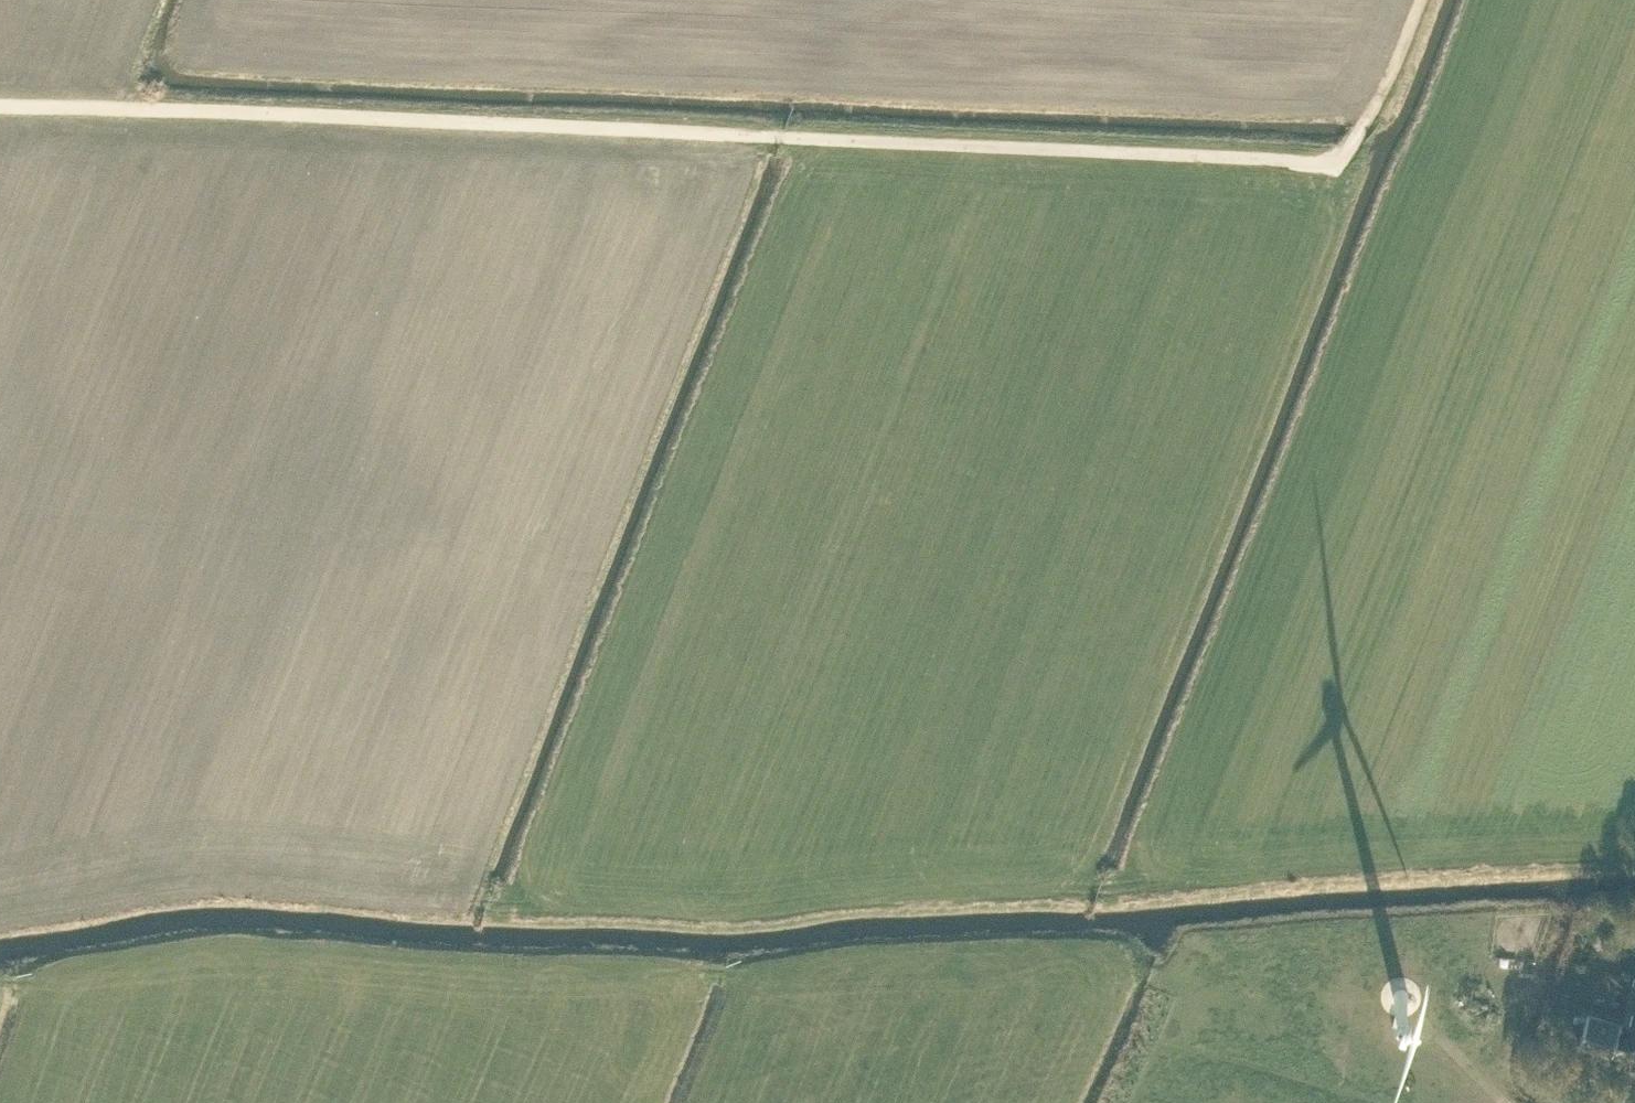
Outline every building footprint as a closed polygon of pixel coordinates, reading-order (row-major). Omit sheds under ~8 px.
[(1633,979),(1621,1023),(1586,1014),(1578,1046),(1634,1061),(1634,979),(1633,979)]
